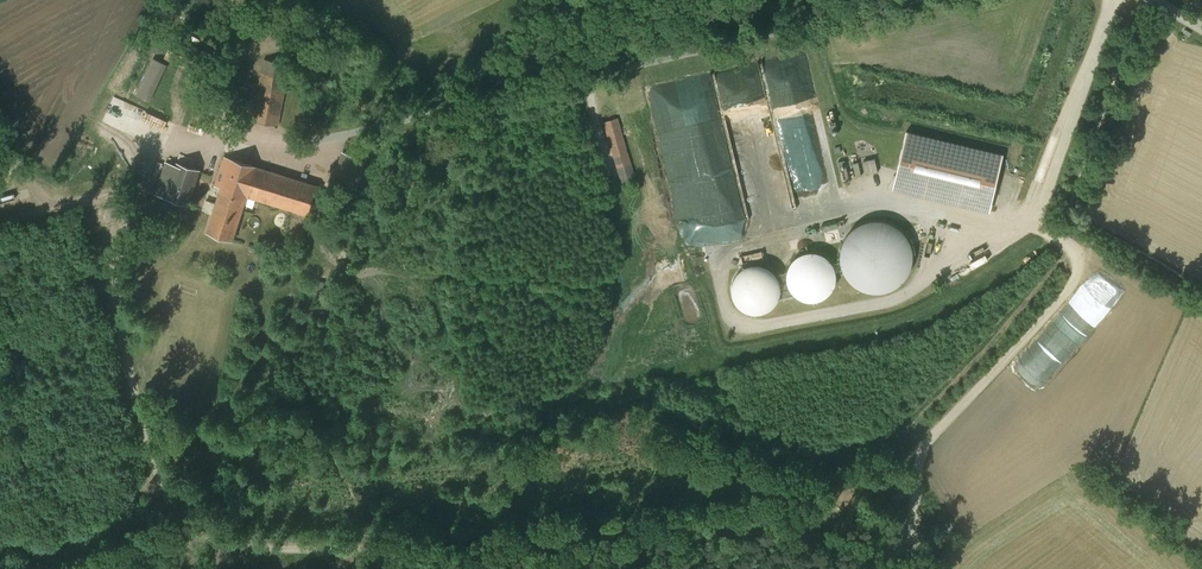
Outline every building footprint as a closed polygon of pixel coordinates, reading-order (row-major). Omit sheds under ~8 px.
[(209,54),(175,37),(165,57),(200,73),(209,54)] [(154,59),(140,89),(136,87),(133,93),(149,101),(166,65),(154,59)] [(290,64),(265,59),(253,120),(279,125),(290,64)] [(744,102),(746,123),(768,122),(767,102),(750,103),(750,102),(744,102)] [(163,122),(118,103),(108,126),(153,145),(163,122)] [(212,108),(197,103),(187,131),(203,136),(212,108)] [(833,131),(831,117),(778,127),(792,199),(799,197),(801,204),(839,197),(836,180),(834,181),(824,133),(833,131)] [(619,119),(605,123),(623,186),(637,181),(619,119)] [(1004,154),(906,130),(892,188),(989,212),(1004,154)] [(366,159),(343,152),(334,182),(357,189),(366,159)] [(256,167),(224,157),(215,185),(221,187),(207,232),(233,241),(247,196),(256,167)] [(875,158),(864,161),(867,175),(878,172),(875,158)] [(845,160),(838,162),(843,184),(850,182),(845,160)] [(199,170),(178,163),(177,165),(166,162),(156,194),(188,205),(199,170)] [(858,162),(853,163),(856,177),(862,176),(858,162)] [(317,186),(256,167),(247,196),(272,204),(308,215),(317,186)] [(912,265),(913,255),(911,245),(907,236),(900,228),(891,223),(881,220),(870,220),(861,223),(852,229),(845,237),(841,247),(840,257),(842,267),(846,276),(853,284),(862,289),(872,292),(883,292),(892,289),(901,283),(908,275),(912,265)] [(806,252),(799,255),(793,260),(789,266),(787,274),(787,281),(790,289),(795,295),(802,299),(809,301),(817,300),(824,297),(830,293),(834,286),(836,279),(836,271),(833,264),(828,258),(822,253),(814,251),(806,252)] [(777,274),(771,269),(765,265),(757,264),(749,265),(742,268),(737,274),(733,280),(732,288),(733,296),(736,303),(741,308),(748,312),(756,313),(763,312),(770,309),(776,304),(780,297),(781,289),(780,281),(777,274)]
